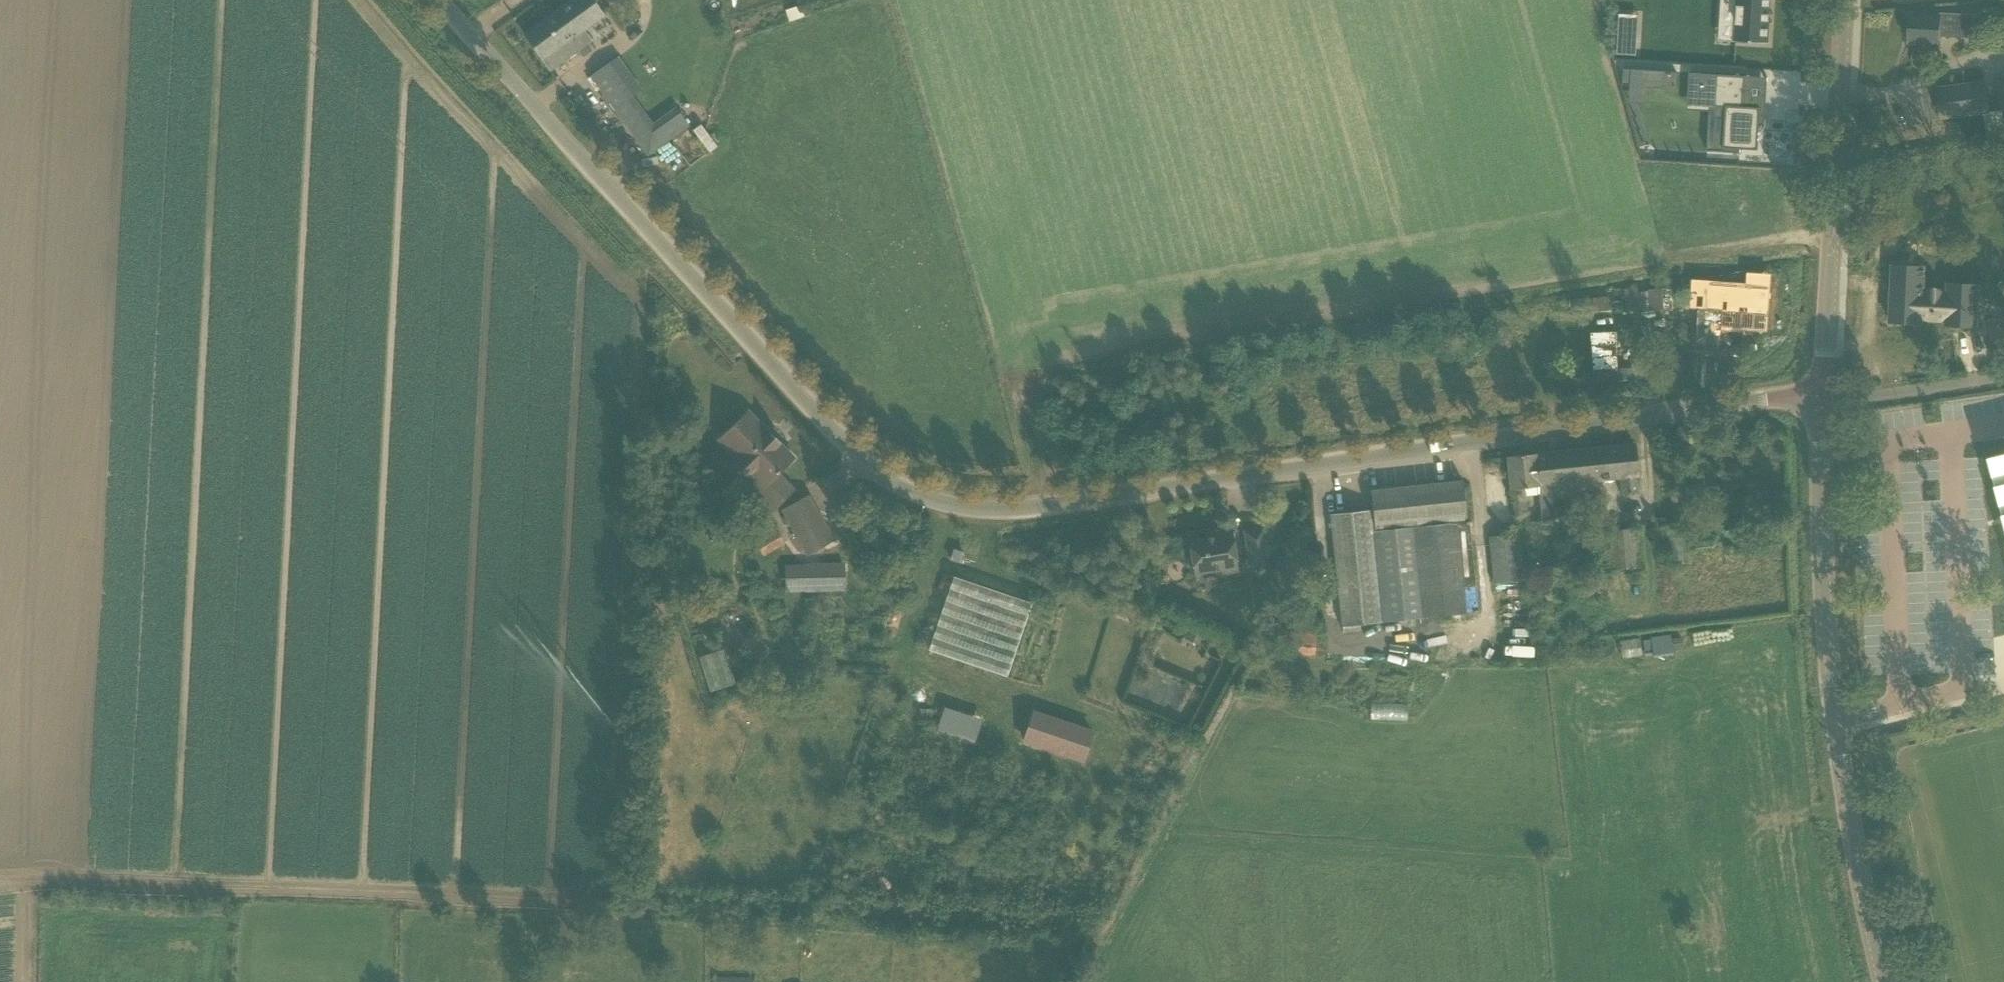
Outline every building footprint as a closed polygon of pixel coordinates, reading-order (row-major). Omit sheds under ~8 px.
[(551,70),(591,41),(584,31),(605,16),(593,0),(572,0),(525,34),(551,70)] [(1772,44),(1774,0),(1725,0),(1724,9),(1740,10),(1738,43),(1772,44)] [(1620,53),(1639,53),(1640,13),(1622,12),(1620,53)] [(1940,15),(1910,14),(1909,42),(1922,43),(1922,49),(1938,50),(1939,35),(1974,37),(1975,14),(1941,12),(1940,15)] [(614,110),(625,102),(601,69),(591,77),(614,110)] [(1630,86),(1631,69),(1624,69),(1623,85),(1630,86)] [(1746,76),(1690,73),(1690,75),(1693,75),(1691,106),(1726,108),(1723,152),(1741,153),(1741,149),(1758,150),(1761,108),(1744,107),(1746,76)] [(1941,121),(1990,114),(1985,80),(1936,87),(1941,121)] [(696,129),(709,150),(716,146),(703,125),(696,129)] [(1924,268),(1894,267),(1891,320),(1922,322),(1923,317),(1947,319),(1946,324),(1977,325),(1979,287),(1949,285),(1949,297),(1923,295),(1924,268)] [(1766,330),(1770,287),(1736,284),(1736,289),(1726,288),(1724,310),(1698,308),(1695,349),(1721,351),(1722,327),(1766,330)] [(1608,297),(1579,299),(1580,314),(1650,309),(1649,290),(1640,290),(1640,288),(1607,290),(1608,297)] [(1665,308),(1664,295),(1668,295),(1667,289),(1658,289),(1649,290),(1650,309),(1665,308)] [(1989,321),(1992,343),(2003,342),(2003,319),(1989,321)] [(1594,382),(1619,381),(1618,368),(1616,332),(1591,333),(1594,382)] [(719,440),(740,462),(736,466),(746,477),(744,479),(774,509),(794,489),(779,474),(794,458),(779,443),(781,442),(771,432),(769,433),(748,411),(719,440)] [(1634,443),(1548,453),(1554,497),(1603,492),(1601,480),(1619,478),(1621,493),(1639,491),(1637,477),(1638,476),(1634,443)] [(1556,517),(1554,497),(1548,453),(1535,454),(1507,457),(1511,488),(1538,485),(1542,522),(1557,520),(1556,517)] [(1990,462),(2003,518),(2003,458),(1990,462)] [(1895,459),(1895,483),(1913,483),(1913,499),(1924,499),(1924,484),(1927,484),(1927,459),(1895,459)] [(1373,510),(1375,531),(1467,521),(1463,481),(1371,490),(1373,510)] [(807,497),(793,505),(784,511),(808,553),(833,539),(809,495),(807,496),(807,497)] [(1375,531),(1373,510),(1330,514),(1341,625),(1383,621),(1375,531)] [(1467,521),(1375,531),(1383,621),(1478,611),(1469,521),(1467,521)] [(763,556),(784,544),(772,524),(751,536),(763,556)] [(1246,530),(1252,565),(1269,562),(1264,527),(1246,530)] [(1607,540),(1610,572),(1644,569),(1640,528),(1606,531),(1607,540)] [(1216,536),(1189,540),(1194,574),(1221,569),(1222,574),(1238,571),(1232,529),(1215,532),(1216,536)] [(1506,594),(1506,593),(1505,582),(1521,581),(1523,581),(1520,535),(1488,537),(1489,545),(1491,573),(1480,574),(1481,589),(1492,588),(1492,583),(1493,583),(1494,594),(1506,594)] [(954,549),(950,560),(961,564),(965,553),(954,549)] [(786,567),(787,591),(806,591),(806,593),(846,591),(845,560),(805,562),(805,571),(798,571),(798,566),(786,567)] [(1011,674),(1034,599),(954,575),(932,651),(1011,674)] [(1185,639),(1201,646),(1207,633),(1191,626),(1185,639)] [(1279,629),(1276,652),(1316,656),(1318,633),(1279,629)] [(1670,633),(1652,636),(1655,654),(1673,650),(1670,633)] [(729,648),(702,653),(709,689),(735,684),(729,648)] [(966,715),(940,710),(936,733),(962,738),(966,715)] [(1024,741),(1083,761),(1091,736),(1033,716),(1024,741)]
